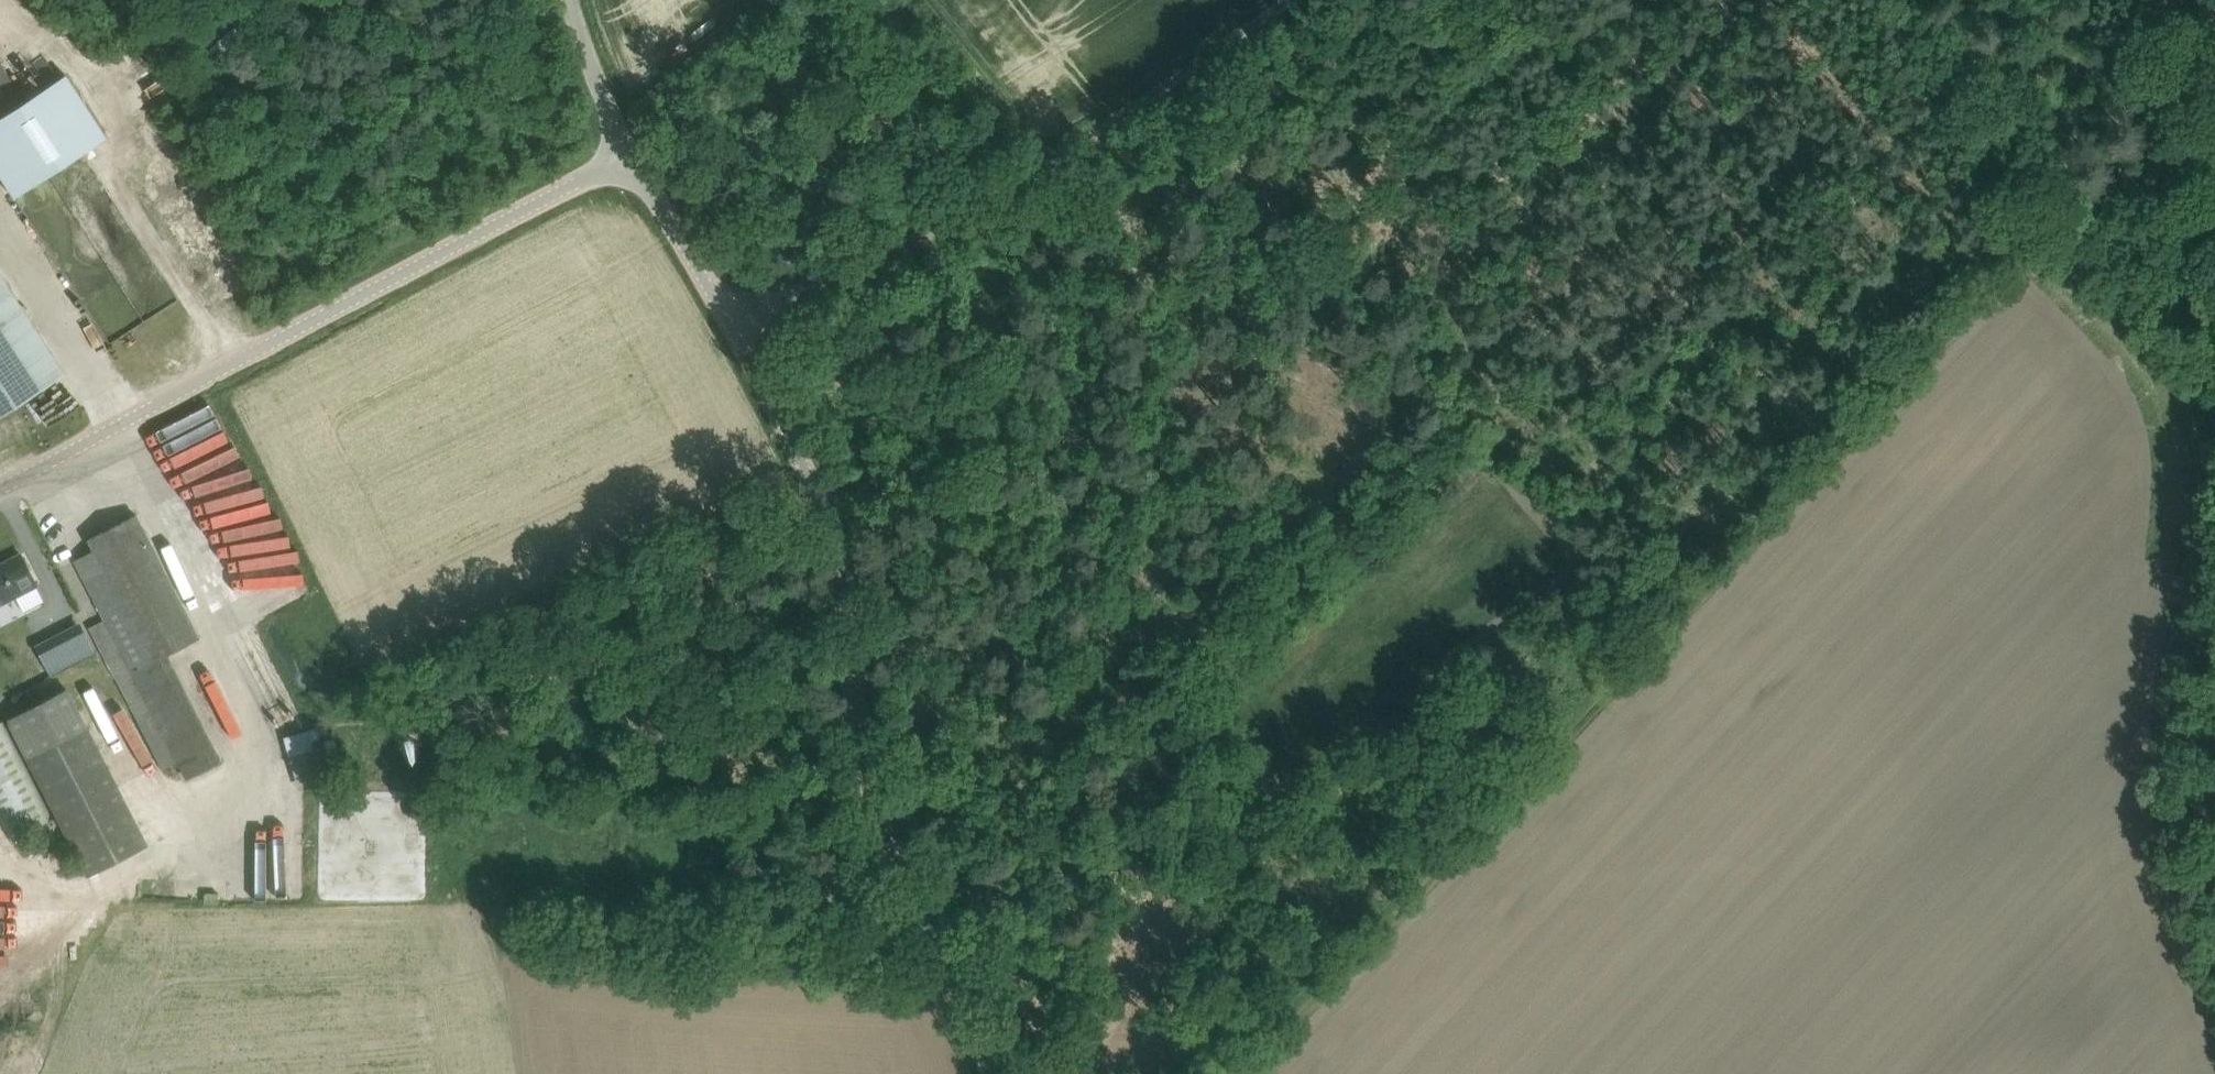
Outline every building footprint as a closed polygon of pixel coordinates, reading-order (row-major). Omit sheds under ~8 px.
[(12,198),(105,138),(16,0),(0,0),(0,179),(12,198)] [(65,373),(0,274),(0,416),(65,373)] [(179,467),(184,479),(241,455),(236,443),(179,467)] [(177,761),(132,672),(165,654),(198,637),(135,515),(88,539),(94,550),(75,560),(107,623),(91,631),(162,769),(177,761)] [(37,585),(21,554),(0,564),(0,604),(37,585)] [(0,605),(7,618),(23,611),(16,597),(0,605)] [(56,643),(46,649),(55,667),(65,661),(56,643)] [(149,844),(89,726),(70,687),(9,718),(28,757),(88,874),(149,844)] [(283,736),(299,788),(333,778),(317,725),(283,736)] [(13,936),(14,917),(25,917),(26,892),(0,891),(0,935),(13,936)]
